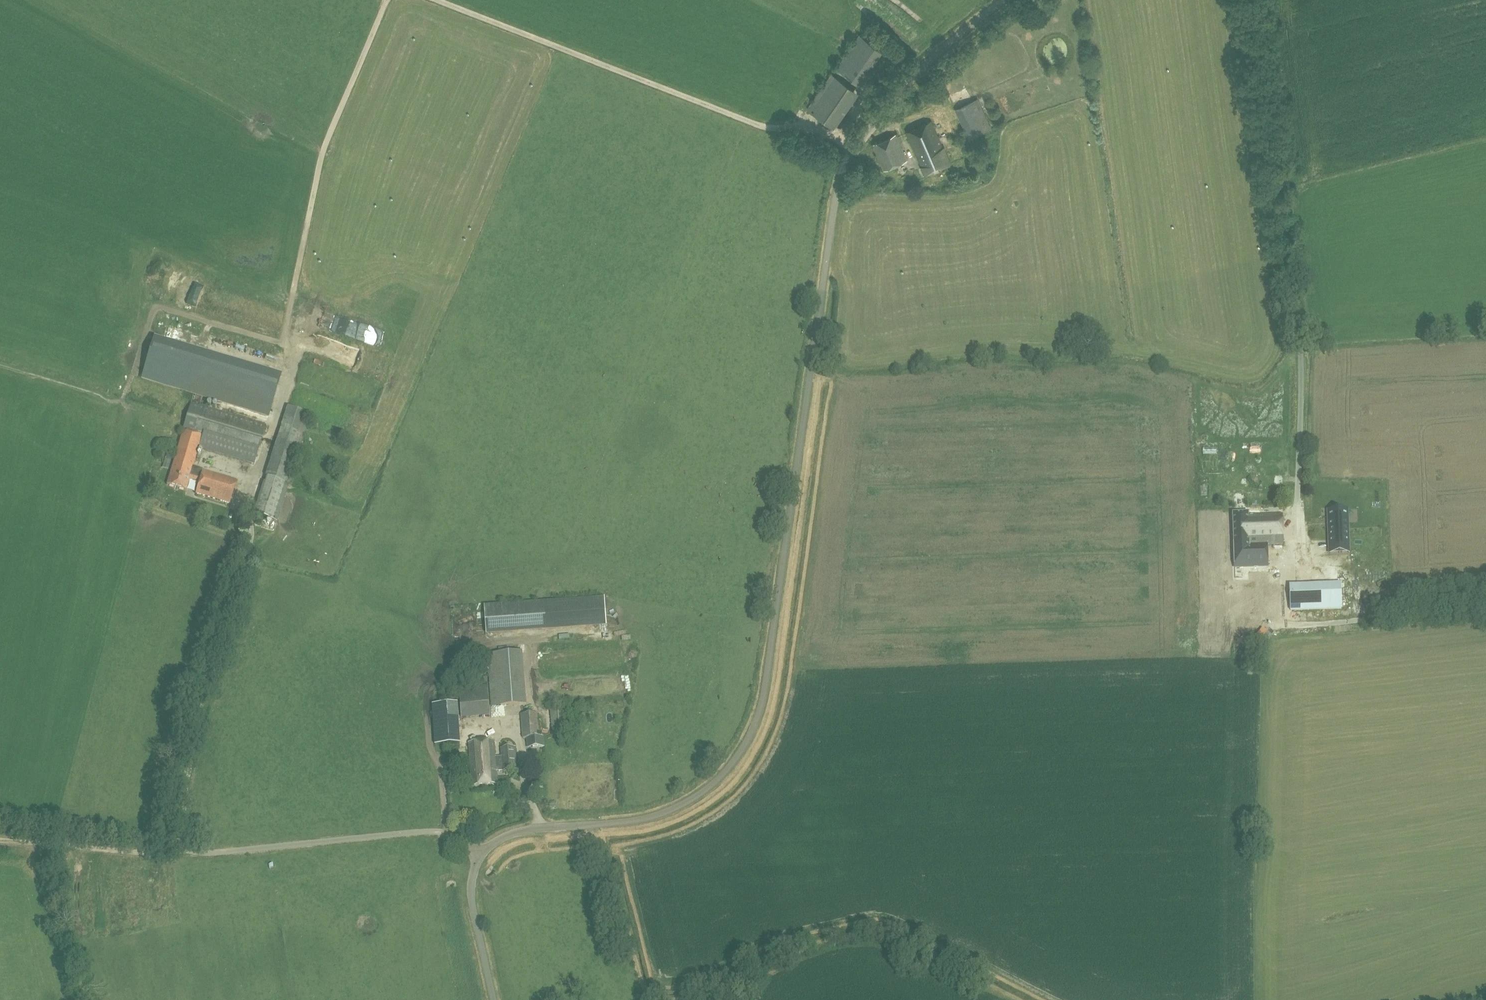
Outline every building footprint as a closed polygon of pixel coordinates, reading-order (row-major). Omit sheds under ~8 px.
[(835,62),(838,64),(836,67),(860,83),(883,49),(859,33),(841,59),(838,58),(835,62)] [(843,117),(848,107),(831,99),(832,96),(822,91),(813,110),(826,116),(830,107),(838,111),(835,117),(837,118),(839,115),(843,117)] [(970,138),(972,143),(974,147),(985,142),(983,138),(984,137),(982,133),(991,128),(978,99),(956,109),(970,138)] [(907,133),(922,166),(921,167),(925,176),(951,164),(946,151),(944,152),(931,122),(907,133)] [(896,134),(873,145),(885,170),(908,160),(896,134)] [(970,176),(973,184),(982,181),(979,173),(970,176)] [(154,337),(142,380),(268,418),(281,375),(154,337)] [(254,465),(266,425),(191,402),(183,429),(182,431),(183,432),(201,437),(198,448),(254,465)] [(276,521),(288,484),(306,428),(310,414),(287,406),(265,477),(254,513),(276,521)] [(192,468),(198,448),(201,437),(183,432),(167,484),(186,490),(189,479),(199,482),(195,493),(229,503),(236,481),(192,468)] [(1233,513),(1235,572),(1190,573),(1192,603),(1244,601),(1244,604),(1250,603),(1250,600),(1256,600),(1255,566),(1267,566),(1266,543),(1284,543),(1282,514),(1249,515),(1248,512),(1233,513)] [(1349,517),(1332,518),(1334,554),(1354,552),(1353,537),(1351,537),(1349,517)] [(566,580),(567,587),(574,586),(573,579),(566,580)] [(1340,583),(1318,584),(1289,585),(1290,611),(1320,610),(1340,609),(1340,583)] [(545,600),(484,605),(487,635),(547,630),(545,600)] [(526,704),(522,655),(522,652),(488,654),(492,706),(526,704)] [(459,744),(456,704),(432,706),(434,746),(459,744)] [(565,709),(551,711),(553,735),(567,735),(565,709)] [(486,715),(488,725),(497,722),(494,713),(486,715)] [(537,713),(521,714),(523,738),(527,738),(539,737),(537,713)] [(527,738),(528,748),(544,747),(543,737),(539,737),(527,738)] [(469,743),(469,747),(472,787),(498,785),(497,771),(517,769),(515,748),(501,749),(502,757),(496,757),(494,741),(469,743)]
